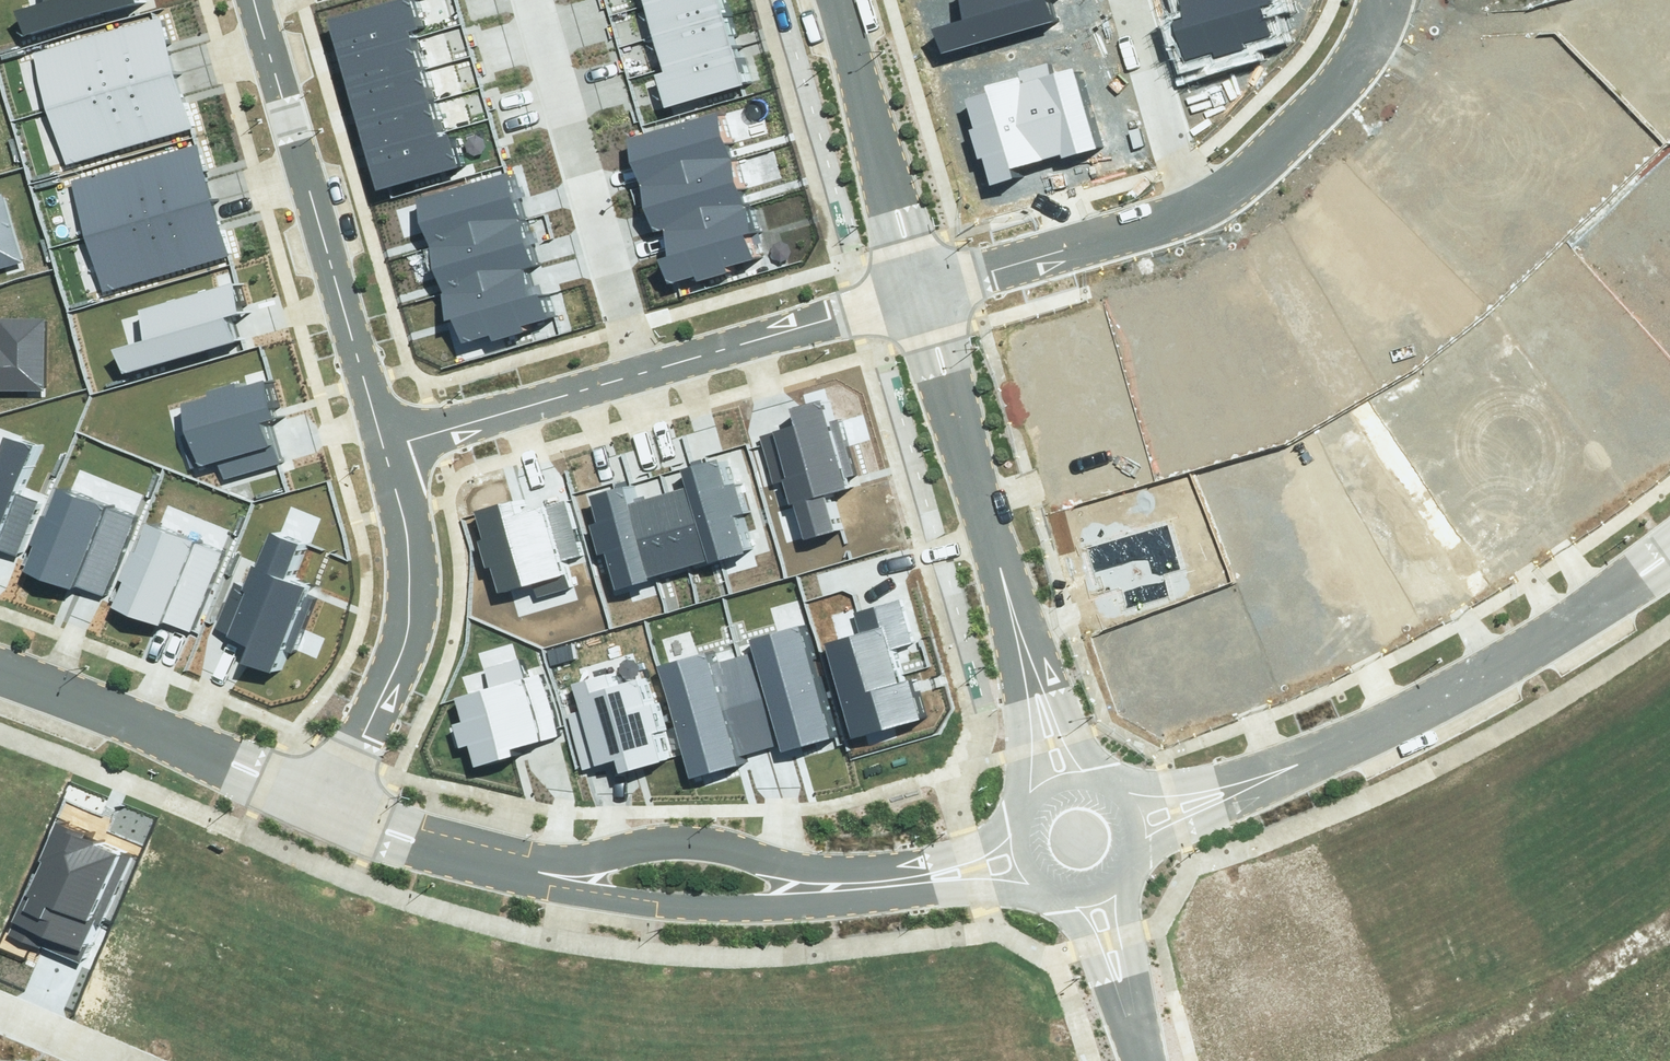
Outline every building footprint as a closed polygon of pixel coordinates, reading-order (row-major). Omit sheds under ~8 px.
[(23,33),(132,3),(131,0),(40,0),(16,7),(23,33)] [(335,54),(409,33),(418,30),(409,0),(395,0),(325,21),(335,54)] [(652,36),(726,14),(721,0),(646,0),(642,1),(652,36)] [(943,50),(1054,21),(1049,0),(964,0),(971,24),(938,33),(943,50)] [(1184,54),(1218,45),(1219,51),(1244,44),(1243,39),(1269,33),(1262,7),(1280,2),(1279,0),(1178,0),(1182,14),(1174,19),(1184,54)] [(652,36),(662,70),(736,49),(726,14),(652,36)] [(156,23),(31,60),(47,113),(172,77),(156,23)] [(335,54),(345,88),(419,66),(409,33),(335,54)] [(654,72),(664,107),(746,83),(736,49),(662,70),(654,72)] [(1018,79),(1041,163),(1096,148),(1074,66),(1051,72),(1049,62),(1016,71),(1018,79)] [(345,88),(355,122),(428,100),(419,66),(345,88)] [(188,130),(172,77),(47,113),(63,167),(188,130)] [(980,157),(987,184),(1014,176),(1013,171),(1041,163),(1018,79),(988,87),(990,94),(965,101),(972,126),(967,128),(976,159),(980,157)] [(355,122),(365,155),(438,134),(428,100),(355,122)] [(625,139),(639,189),(729,165),(715,115),(625,139)] [(365,155),(375,189),(458,165),(448,131),(438,134),(365,155)] [(198,145),(73,183),(89,238),(215,199),(198,145)] [(639,189),(652,239),(662,236),(742,215),(729,165),(639,189)] [(412,201),(426,251),(520,223),(506,173),(412,201)] [(17,259),(0,198),(0,263),(17,259)] [(215,199),(89,238),(108,293),(233,255),(215,199)] [(658,259),(664,284),(694,276),(695,281),(727,272),(725,267),(749,260),(743,236),(748,234),(742,215),(662,236),(668,257),(658,259)] [(426,251),(441,301),(529,275),(535,274),(533,268),(520,223),(426,251)] [(452,320),(459,345),(488,337),(489,341),(524,331),(523,327),(548,320),(538,283),(531,285),(529,275),(441,301),(447,321),(452,320)] [(117,348),(123,371),(232,344),(226,317),(241,313),(234,287),(142,310),(149,340),(117,348)] [(39,392),(45,326),(2,322),(0,341),(0,389),(39,392)] [(180,408),(197,466),(215,461),(220,481),(276,465),(264,422),(275,419),(265,384),(180,408)] [(762,437),(774,481),(789,477),(805,535),(832,528),(823,496),(849,489),(847,482),(858,479),(841,418),(828,421),(822,397),(785,407),(792,429),(762,437)] [(16,556),(39,498),(19,490),(36,448),(3,435),(0,441),(0,549),(16,556)] [(682,468),(688,490),(708,562),(746,552),(736,518),(743,516),(733,481),(725,483),(718,458),(682,468)] [(614,588),(648,579),(628,507),(622,486),(588,495),(596,523),(586,526),(595,556),(604,553),(614,588)] [(59,490),(27,569),(100,599),(132,519),(59,490)] [(682,569),(708,562),(688,490),(662,498),(682,569)] [(472,511),(496,594),(529,585),(533,599),(572,588),(564,558),(581,553),(566,501),(524,513),(520,498),(472,511)] [(648,579),(682,569),(662,498),(628,507),(648,579)] [(1099,592),(1122,586),(1128,606),(1166,595),(1161,575),(1180,570),(1168,525),(1086,547),(1099,592)] [(143,526),(111,606),(184,635),(216,556),(143,526)] [(234,582),(214,625),(257,645),(250,662),(272,672),(312,584),(295,576),(309,546),(272,530),(246,587),(234,582)] [(825,644),(852,737),(921,718),(911,681),(900,684),(891,651),(914,645),(901,599),(855,612),(861,634),(825,644)] [(750,655),(777,744),(780,754),(836,737),(801,621),(745,638),(750,655)] [(446,722),(455,752),(468,748),(474,768),(515,755),(511,749),(556,736),(538,676),(526,680),(514,640),(478,651),(488,686),(451,697),(458,719),(446,722)] [(655,666),(686,780),(739,766),(736,755),(777,744),(750,655),(709,667),(705,652),(655,666)] [(560,714),(579,772),(615,760),(619,772),(670,756),(644,674),(622,681),(618,667),(568,682),(577,709),(560,714)] [(52,819),(4,933),(77,963),(85,944),(81,943),(90,921),(95,923),(124,855),(90,840),(92,836),(52,819)]
